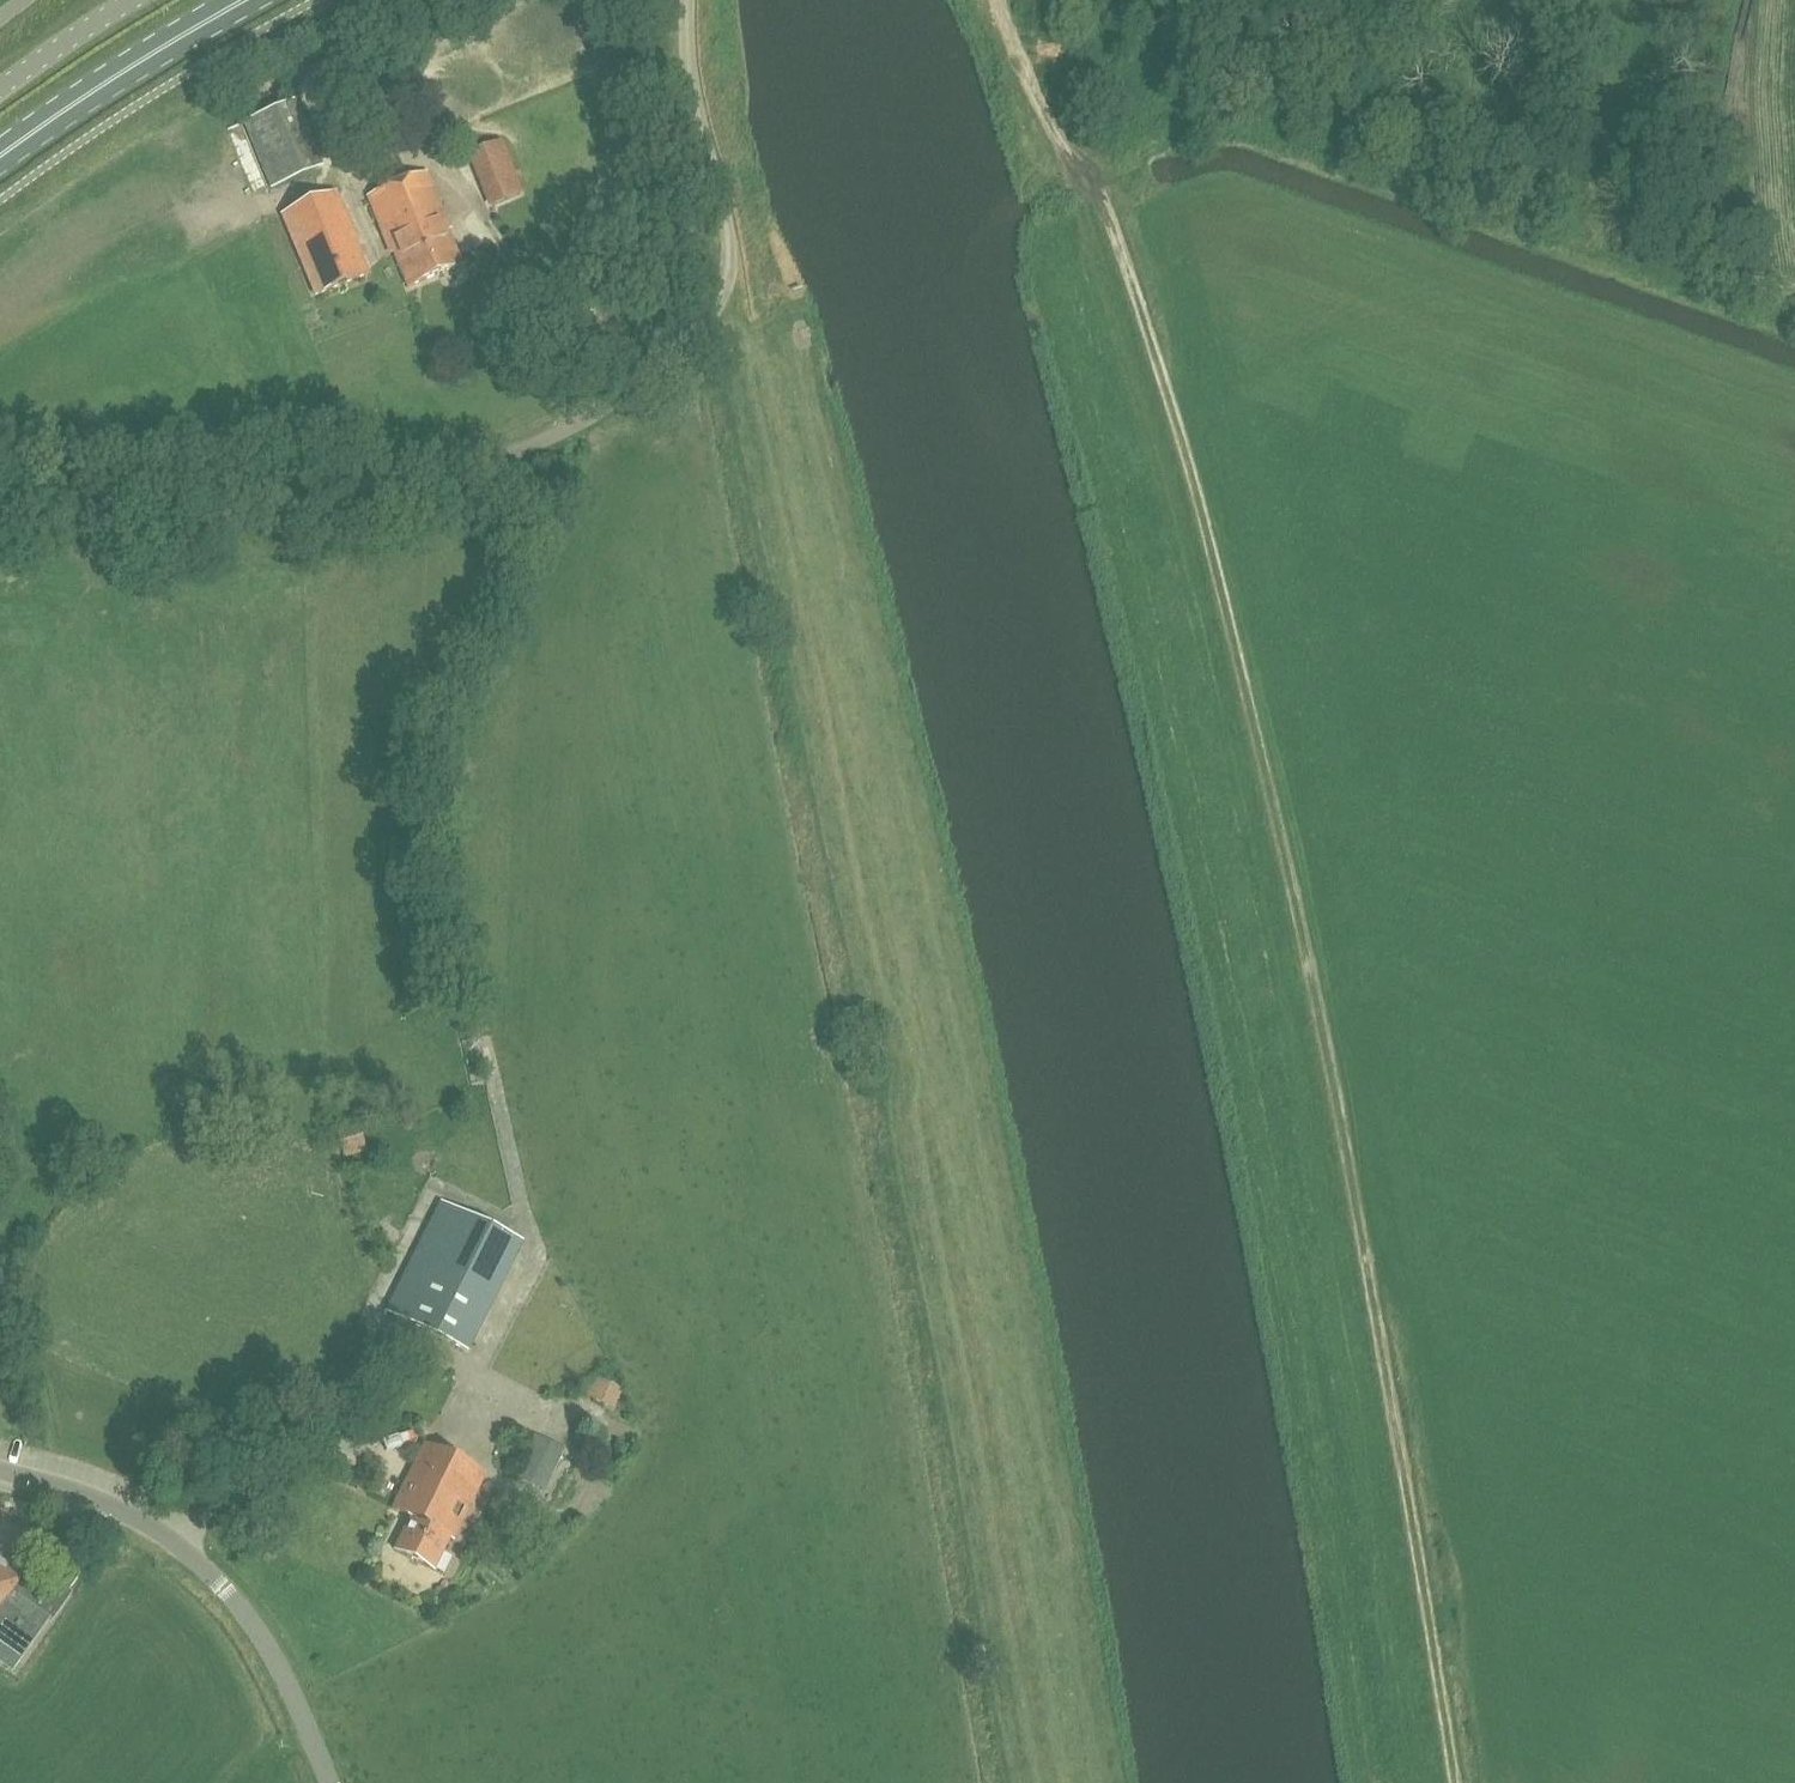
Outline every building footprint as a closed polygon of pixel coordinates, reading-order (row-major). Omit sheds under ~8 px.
[(502,144),(475,154),(494,204),(521,194),(502,144)] [(409,286),(461,264),(451,239),(454,238),(427,172),(368,196),(396,265),(399,264),(409,286)] [(370,273),(338,190),(282,211),(314,294),(370,273)] [(367,1149),(358,1122),(335,1131),(344,1157),(367,1149)] [(440,1201),(384,1311),(468,1353),(524,1243),(440,1201)] [(608,1384),(592,1376),(583,1395),(598,1403),(608,1384)] [(551,1491),(579,1459),(553,1437),(525,1468),(551,1491)] [(425,1445),(394,1510),(411,1519),(396,1551),(435,1571),(451,1538),(454,1540),(485,1474),(425,1445)] [(21,1576),(0,1561),(0,1606),(21,1576)] [(21,1576),(0,1606),(0,1665),(11,1673),(48,1622),(50,1624),(71,1596),(53,1582),(50,1586),(36,1576),(30,1583),(24,1579),(21,1576)]
